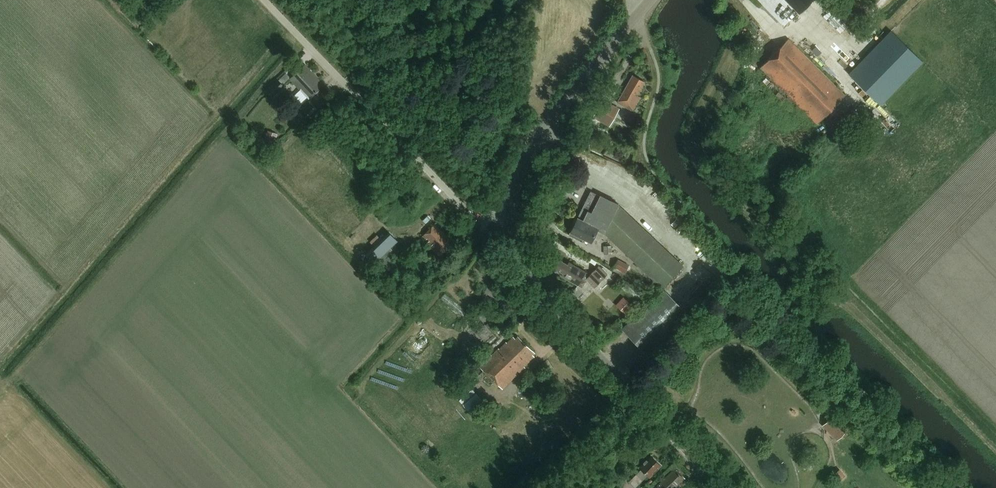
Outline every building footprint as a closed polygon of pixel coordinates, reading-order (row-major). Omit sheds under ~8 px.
[(812,0),(787,0),(800,12),(812,0)] [(891,29),(849,73),(880,103),(922,59),(891,29)] [(830,128),(846,112),(837,103),(845,95),(788,39),(759,68),(817,124),(821,120),(830,128)] [(321,83),(305,65),(290,79),(308,99),(320,88),(318,85),(321,83)] [(633,76),(618,102),(629,108),(644,82),(633,76)] [(272,97),(284,86),(277,79),(266,90),(272,97)] [(608,128),(619,110),(602,101),(592,119),(608,128)] [(273,145),(277,134),(268,130),(264,141),(273,145)] [(618,255),(623,250),(663,287),(683,266),(618,204),(611,201),(612,199),(605,196),(605,197),(600,195),(600,196),(591,191),(578,218),(577,218),(569,235),(578,239),(579,236),(591,242),(597,229),(605,233),(616,243),(611,248),(618,255)] [(447,243),(450,241),(434,224),(422,236),(433,247),(432,248),(440,256),(450,246),(447,243)] [(374,263),(376,262),(385,253),(398,241),(388,230),(365,253),(374,263)] [(385,253),(376,262),(381,268),(390,277),(399,268),(385,253)] [(614,267),(624,273),(629,265),(618,259),(614,267)] [(594,287),(607,274),(598,266),(590,274),(569,262),(567,264),(559,260),(558,262),(557,261),(555,266),(556,266),(555,268),(564,274),(563,277),(577,285),(582,287),(585,281),(584,280),(586,279),(594,287)] [(702,283),(691,294),(700,302),(711,292),(702,283)] [(647,355),(689,315),(663,288),(621,329),(647,355)] [(491,355),(479,367),(491,378),(526,344),(518,336),(515,339),(513,337),(507,343),(506,342),(499,349),(492,355),(491,355)] [(526,344),(491,378),(502,389),(525,368),(524,367),(534,356),(533,355),(535,353),(526,344)] [(471,414),(484,403),(472,389),(459,400),(471,414)] [(823,426),(837,440),(845,432),(831,417),(823,426)] [(661,464),(650,454),(639,467),(641,469),(629,481),(635,487),(647,475),(650,477),(655,471),(661,464)] [(685,478),(675,468),(654,487),(674,487),(685,478)]
